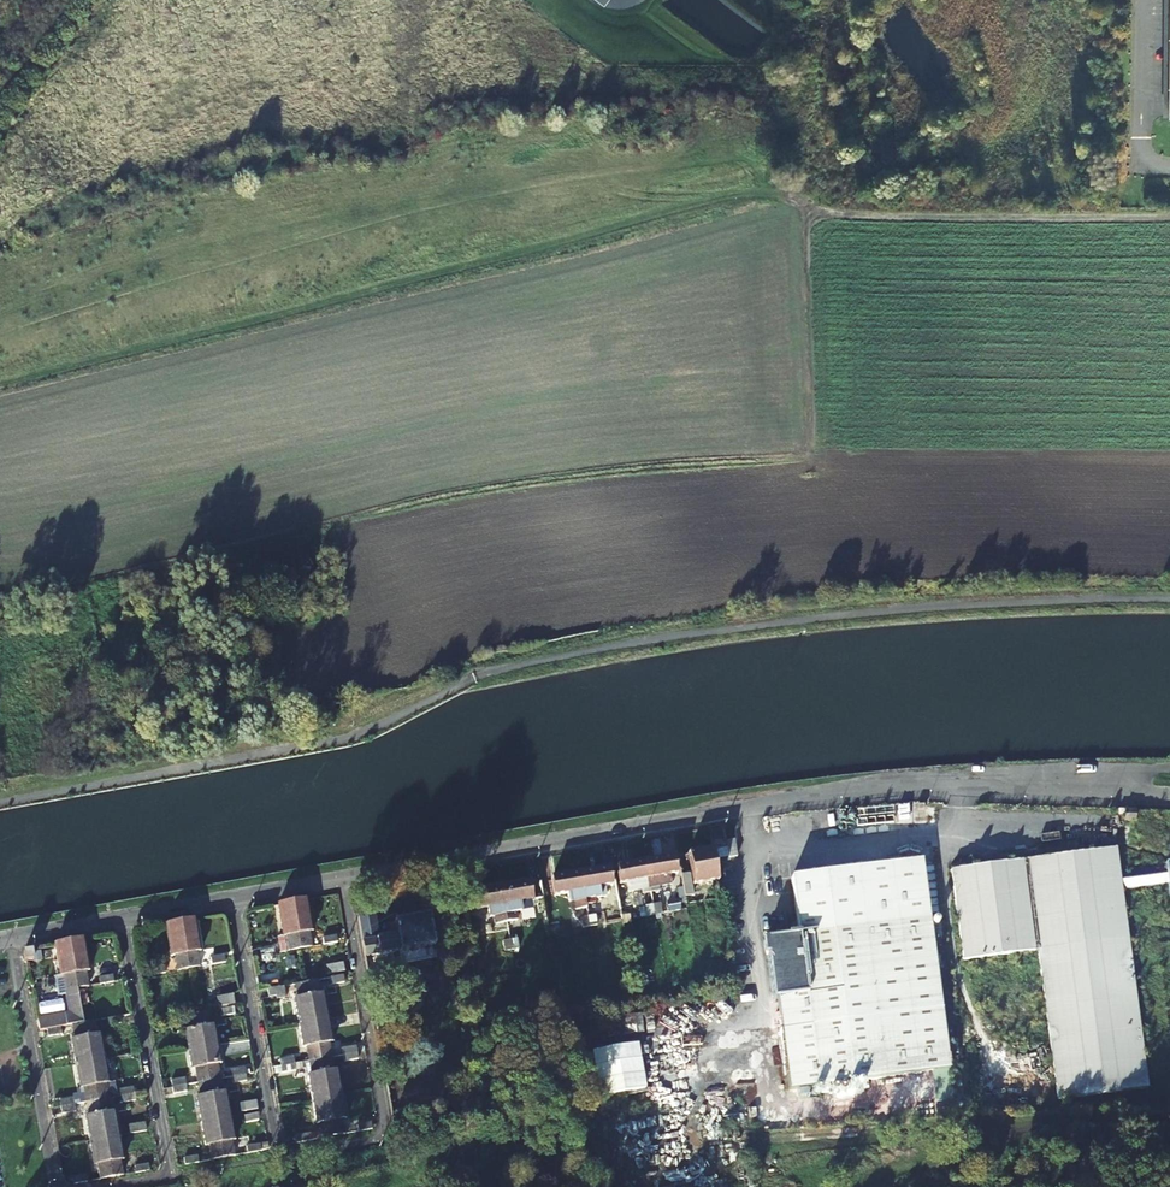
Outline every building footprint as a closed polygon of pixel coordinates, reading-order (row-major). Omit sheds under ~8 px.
[(1138,816),(1127,816),(1127,826),(1138,827),(1138,816)] [(709,830),(713,852),(727,849),(726,843),(723,828),(709,830)] [(727,849),(728,859),(737,858),(734,841),(726,843),(727,849)] [(1152,892),(1150,881),(1121,885),(1117,851),(952,870),(963,961),(1037,953),(1054,1101),(1144,1092),(1142,1068),(1122,896),(1152,892)] [(718,882),(713,852),(688,856),(694,887),(718,882)] [(646,864),(652,898),(660,897),(659,892),(671,890),(669,877),(677,876),(674,859),(646,864)] [(652,898),(646,864),(617,869),(620,886),(627,885),(630,898),(643,895),(644,900),(652,898)] [(776,1001),(787,1093),(930,1076),(933,1106),(950,1104),(922,864),(792,880),(799,938),(764,942),(772,1001),(776,1001)] [(1152,892),(1168,890),(1169,904),(1169,869),(1166,869),(1167,879),(1150,881),(1152,892)] [(580,875),(586,910),(594,909),(594,904),(607,902),(605,888),(612,887),(608,870),(580,875)] [(586,910),(580,875),(552,880),(556,897),(563,896),(566,909),(578,907),(579,911),(586,910)] [(688,876),(682,877),(685,896),(686,899),(692,898),(688,876)] [(542,892),(546,912),(558,910),(557,904),(551,905),(546,882),(541,883),(542,892)] [(500,890),(507,924),(514,923),(514,918),(528,916),(525,903),(532,901),(529,885),(500,890)] [(507,924),(500,890),(472,895),(475,912),(483,910),(485,923),(498,921),(499,926),(507,924)] [(292,905),(301,951),(312,949),(309,934),(313,933),(307,902),(292,905)] [(292,905),(277,908),(283,939),(287,938),(290,953),(301,951),(292,905)] [(582,926),(596,924),(595,914),(581,916),(582,926)] [(662,916),(656,918),(658,928),(664,927),(662,916)] [(359,922),(360,932),(379,928),(381,928),(379,918),(359,922)] [(362,944),(365,959),(400,952),(400,954),(433,948),(428,918),(394,924),(397,938),(362,944)] [(658,928),(656,918),(648,919),(651,930),(658,928)] [(180,925),(188,971),(199,969),(197,954),(200,953),(195,922),(180,925)] [(180,925),(165,927),(171,959),(174,958),(177,973),(188,971),(180,925)] [(379,928),(360,932),(362,941),(381,938),(379,928)] [(590,930),(591,940),(598,939),(597,929),(590,930)] [(591,940),(590,930),(582,931),(584,941),(591,940)] [(338,938),(325,940),(326,946),(339,944),(338,938)] [(69,945),(77,990),(88,988),(86,974),(89,973),(84,942),(69,945)] [(37,1021),(40,1033),(48,1031),(61,1029),(73,1027),(83,1025),(77,990),(69,945),(54,947),(60,978),(64,977),(71,1015),(37,1021)] [(276,949),(263,951),(264,957),(277,955),(276,949)] [(511,950),(513,961),(521,960),(519,949),(511,950)] [(513,961),(511,950),(504,952),(506,963),(513,961)] [(33,962),(31,955),(23,956),(24,964),(33,962)] [(224,956),(211,959),(212,966),(226,964),(224,956)] [(343,964),(326,967),(328,975),(344,973),(343,964)] [(163,968),(149,970),(151,977),(164,975),(163,968)] [(368,980),(377,979),(376,970),(367,971),(368,980)] [(114,976),(102,979),(103,986),(116,984),(114,976)] [(345,984),(344,977),(329,979),(331,986),(345,984)] [(313,1023),(328,1020),(323,997),(321,997),(318,981),(306,983),(313,1023)] [(306,983),(296,985),(298,1002),(294,1002),(298,1025),(313,1023),(306,983)] [(206,985),(193,985),(193,1007),(207,1006),(206,985)] [(285,987),(268,990),(269,997),(279,996),(279,999),(287,998),(285,987)] [(171,1008),(154,1011),(156,1021),(173,1018),(171,1008)] [(233,1009),(219,1012),(221,1019),(234,1017),(233,1009)] [(202,1049),(217,1047),(213,1029),(210,1029),(207,1014),(196,1016),(202,1049)] [(196,1016),(185,1018),(188,1033),(184,1034),(187,1052),(202,1049),(196,1016)] [(133,1026),(131,1017),(106,1021),(108,1028),(121,1025),(122,1028),(133,1026)] [(173,1020),(160,1023),(161,1029),(174,1027),(173,1020)] [(320,1061),(331,1059),(328,1044),(332,1043),(328,1020),(313,1023),(320,1061)] [(90,1064),(105,1062),(100,1038),(97,1038),(95,1023),(83,1025),(90,1064)] [(313,1023),(298,1025),(303,1048),(307,1048),(309,1063),(320,1061),(313,1023)] [(83,1025),(73,1027),(76,1042),(71,1043),(75,1067),(90,1064),(83,1025)] [(62,1036),(61,1029),(48,1031),(49,1038),(62,1036)] [(283,1035),(283,1038),(289,1037),(287,1029),(271,1032),(271,1035),(283,1035)] [(600,1094),(646,1086),(638,1039),(592,1047),(600,1094)] [(209,1083),(219,1081),(216,1066),(220,1065),(217,1047),(202,1049),(209,1083)] [(344,1057),(357,1055),(356,1048),(343,1051),(344,1057)] [(202,1049),(187,1052),(191,1071),(195,1070),(197,1085),(209,1083),(202,1049)] [(359,1062),(357,1055),(344,1057),(345,1064),(359,1062)] [(285,1067),(298,1065),(297,1059),(284,1061),(285,1067)] [(327,1098),(341,1096),(337,1073),(333,1074),(331,1059),(320,1061),(327,1098)] [(320,1061),(309,1063),(312,1077),(307,1078),(312,1101),(327,1098),(320,1061)] [(97,1103),(109,1101),(106,1086),(109,1085),(105,1062),(90,1064),(97,1103)] [(90,1064),(75,1067),(80,1090),(84,1090),(87,1105),(97,1103),(90,1064)] [(299,1072),(298,1065),(285,1067),(286,1075),(299,1072)] [(231,1079),(245,1076),(244,1070),(230,1072),(231,1079)] [(246,1083),(245,1076),(231,1079),(232,1085),(246,1083)] [(172,1089),(185,1087),(184,1080),(171,1083),(172,1089)] [(216,1121),(229,1118),(225,1095),(221,1096),(219,1081),(209,1083),(216,1121)] [(209,1083),(197,1085),(200,1100),(196,1100),(200,1124),(216,1121),(209,1083)] [(186,1093),(185,1087),(172,1089),(173,1096),(186,1093)] [(121,1098),(134,1096),(133,1090),(120,1092),(121,1098)] [(747,1124),(760,1122),(756,1091),(743,1093),(747,1124)] [(136,1103),(134,1096),(121,1098),(122,1106),(136,1103)] [(327,1098),(334,1137),(345,1136),(343,1121),(346,1120),(341,1096),(327,1098)] [(327,1098),(312,1101),(316,1125),(320,1124),(323,1139),(334,1137),(327,1098)] [(62,1109),(75,1107),(74,1100),(60,1103),(62,1109)] [(104,1140),(119,1138),(114,1114),(111,1115),(109,1101),(97,1103),(104,1140)] [(256,1102),(240,1105),(242,1113),(258,1110),(256,1102)] [(97,1103),(87,1105),(89,1119),(85,1120),(89,1143),(104,1140),(97,1103)] [(75,1107),(62,1109),(63,1116),(76,1114),(75,1107)] [(176,1129),(192,1126),(190,1117),(174,1120),(176,1129)] [(216,1121),(222,1159),(233,1157),(230,1143),(234,1142),(229,1118),(216,1121)] [(216,1121),(200,1124),(204,1147),(208,1146),(211,1161),(222,1159),(216,1121)] [(130,1136),(146,1133),(145,1124),(128,1127),(130,1136)] [(371,1124),(358,1127),(359,1133),(372,1131),(371,1124)] [(308,1135),(296,1138),(297,1144),(310,1142),(308,1135)] [(104,1140),(111,1179),(122,1178),(120,1163),(123,1162),(119,1138),(104,1140)] [(104,1140),(89,1143),(94,1167),(98,1166),(100,1181),(111,1179),(104,1140)] [(259,1146),(245,1148),(247,1155),(260,1152),(259,1146)] [(196,1157),(183,1159),(184,1166),(198,1164),(196,1157)] [(148,1166),(136,1169),(137,1175),(149,1173),(148,1166)] [(87,1177),(73,1180),(75,1186),(88,1184),(87,1177)]
